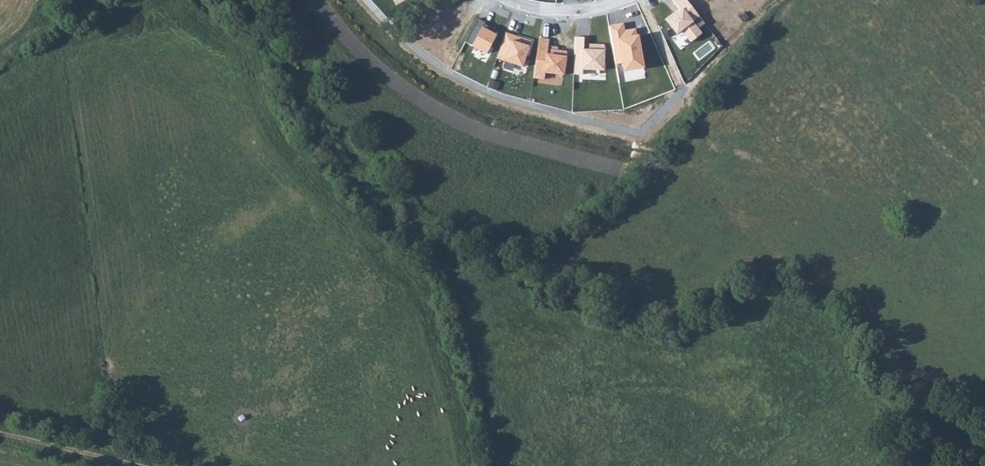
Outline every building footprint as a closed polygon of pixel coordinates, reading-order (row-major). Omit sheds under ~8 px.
[(680,9),(666,19),(677,34),(682,30),(691,42),(703,33),(699,28),(705,24),(688,0),(673,0),(680,9)] [(478,19),(466,42),(486,53),(496,35),(483,27),(486,23),(478,19)] [(622,25),(610,27),(616,65),(622,64),(624,72),(645,68),(639,34),(637,35),(636,29),(623,31),(622,25)] [(505,31),(496,58),(522,67),(532,40),(505,31)] [(589,49),(584,49),(584,37),(575,37),(574,75),(582,75),(582,69),(603,70),(604,45),(589,44),(589,49)] [(549,39),(539,38),(533,78),(544,80),(545,73),(564,76),(567,52),(547,49),(549,39)]
